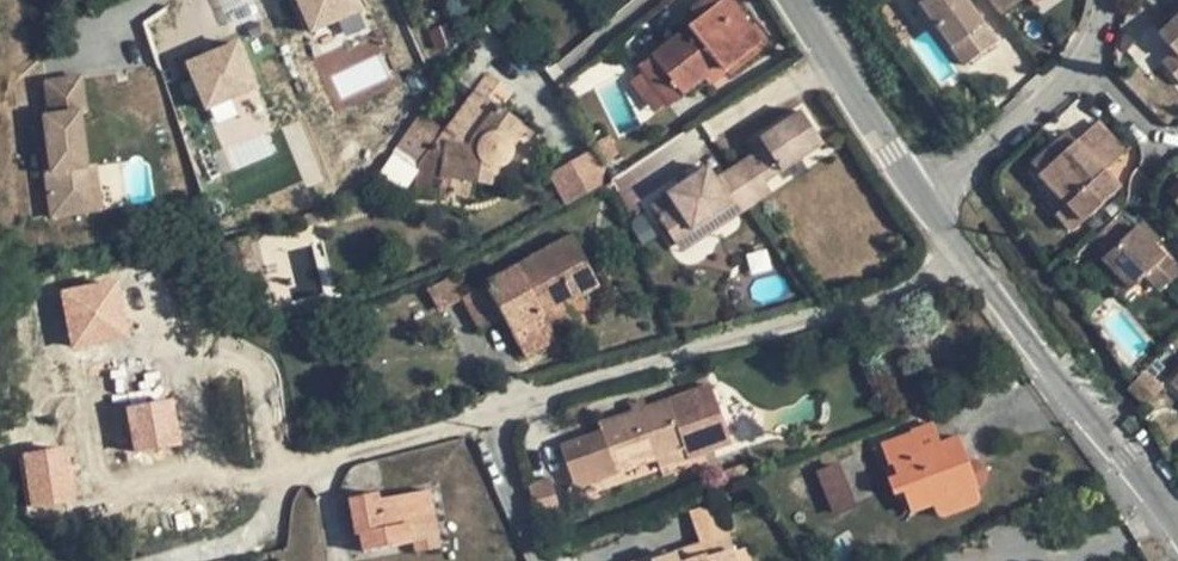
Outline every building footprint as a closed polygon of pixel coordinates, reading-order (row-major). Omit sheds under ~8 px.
[(306,32),(339,21),(344,35),(368,28),(358,0),(295,0),(306,32)] [(761,42),(728,0),(724,0),(716,7),(710,0),(703,0),(690,11),(698,21),(638,68),(669,107),(703,80),(718,68),(722,74),(761,42)] [(906,11),(918,4),(922,0),(898,0),(906,11)] [(965,0),(922,0),(918,4),(964,67),(997,43),(965,0)] [(1022,0),(989,0),(1000,16),(1022,0)] [(1158,35),(1174,53),(1162,65),(1177,82),(1177,16),(1158,35)] [(203,110),(259,88),(240,38),(184,60),(203,110)] [(707,85),(722,74),(718,68),(703,80),(707,85)] [(46,74),(49,111),(94,108),(91,71),(46,74)] [(476,184),(490,187),(493,168),(498,168),(504,166),(508,164),(512,158),(513,152),(513,147),(512,142),(508,138),(520,123),(500,108),(512,92),(488,75),(444,133),(419,115),(395,147),(419,164),(413,196),(440,200),(441,193),(468,198),(470,183),(476,184)] [(49,111),(52,166),(97,163),(94,108),(49,111)] [(765,184),(823,145),(800,111),(758,139),(763,146),(753,154),(716,178),(708,167),(666,194),(674,206),(656,218),(674,244),(730,207),(737,217),(772,194),(765,184)] [(1073,232),(1120,189),(1104,171),(1124,152),(1097,122),(1075,141),(1039,174),(1066,204),(1056,214),(1073,232)] [(1031,165),(1039,174),(1075,141),(1066,132),(1031,165)] [(619,155),(609,136),(594,143),(605,167),(618,160),(616,156),(619,155)] [(763,146),(758,139),(748,146),(753,154),(763,146)] [(591,151),(548,170),(563,202),(606,184),(591,151)] [(97,163),(52,166),(44,166),(48,217),(107,213),(103,162),(97,163)] [(1174,177),(1177,181),(1166,192),(1177,205),(1177,174),(1174,177)] [(1097,237),(1108,227),(1097,216),(1087,225),(1097,237)] [(1153,246),(1137,228),(1134,231),(1119,216),(1108,227),(1097,237),(1088,246),(1114,273),(1130,289),(1144,275),(1159,291),(1166,284),(1177,272),(1177,269),(1166,257),(1165,258),(1153,246)] [(1143,222),(1137,228),(1153,246),(1160,239),(1143,222)] [(571,238),(463,298),(481,329),(504,317),(525,356),(556,339),(553,333),(543,315),(566,303),(597,286),(571,238)] [(1120,299),(1130,289),(1114,273),(1105,283),(1120,299)] [(59,287),(70,348),(130,338),(120,277),(59,287)] [(440,310),(463,298),(452,278),(430,291),(440,310)] [(1168,294),(1177,304),(1177,285),(1172,290),(1168,294)] [(576,320),(566,303),(543,315),(553,333),(576,320)] [(1145,371),(1127,390),(1145,407),(1163,388),(1145,371)] [(127,402),(131,450),(180,447),(177,398),(127,402)] [(707,460),(691,416),(674,422),(666,400),(646,408),(631,413),(598,425),(600,432),(559,447),(564,459),(571,480),(589,474),(593,483),(656,460),(676,453),(679,461),(682,470),(708,461),(707,460)] [(631,413),(646,408),(646,406),(644,401),(629,406),(631,413)] [(932,425),(913,433),(921,452),(940,444),(932,425)] [(913,433),(880,445),(888,464),(891,463),(903,494),(910,514),(934,505),(938,516),(942,518),(973,507),(978,503),(973,490),(980,487),(983,485),(986,476),(985,472),(983,467),(975,462),(968,463),(959,437),(940,444),(921,452),(913,433)] [(747,466),(737,439),(704,450),(707,460),(708,461),(714,478),(747,466)] [(77,500),(66,443),(20,452),(31,510),(77,500)] [(679,461),(676,453),(656,460),(659,468),(679,461)] [(815,472),(834,518),(857,509),(838,463),(815,472)] [(891,463),(888,464),(882,466),(894,498),(903,494),(891,463)] [(571,480),(575,490),(593,483),(589,474),(571,480)] [(435,521),(429,490),(379,501),(378,493),(357,498),(348,499),(355,536),(359,535),(363,553),(413,543),(409,527),(435,521)] [(699,544),(728,535),(718,505),(690,515),(699,544)] [(409,527),(413,543),(415,551),(441,546),(435,521),(409,527)] [(732,552),(734,551),(728,535),(699,544),(675,553),(676,553),(655,560),(735,560),(732,552)]
